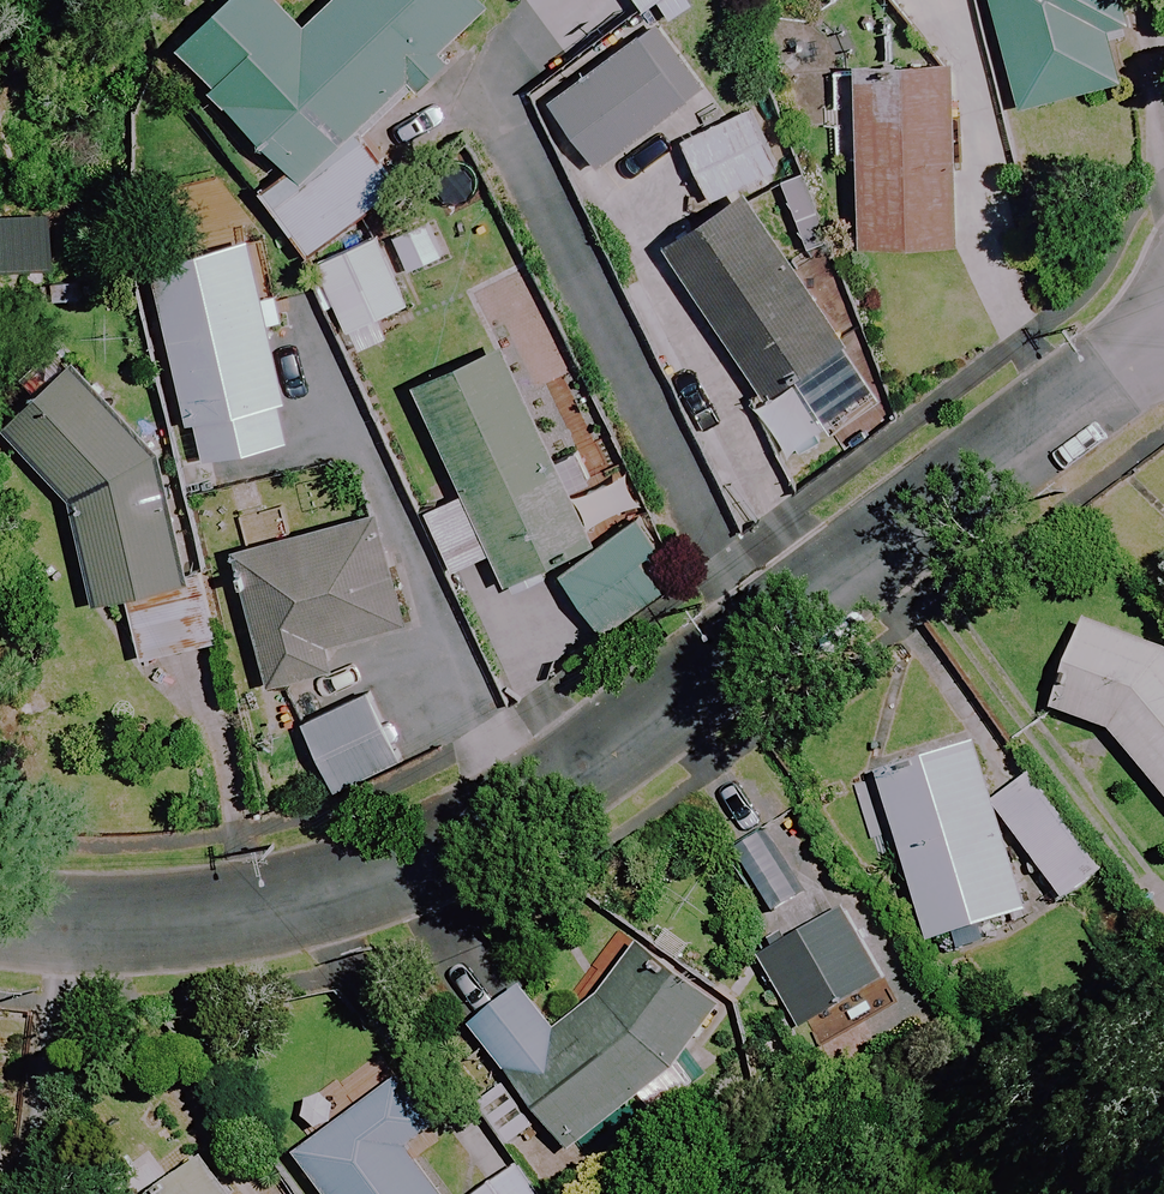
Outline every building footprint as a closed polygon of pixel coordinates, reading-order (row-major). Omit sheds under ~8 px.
[(488,0),(336,0),(300,30),(275,0),(227,0),(152,63),(179,96),(205,74),(288,174),(260,198),(313,261),(402,187),(362,138),(450,65),(442,54),(495,9),(488,0)] [(1127,86),(1109,0),(990,0),(1014,110),(1127,86)] [(957,247),(955,68),(836,69),(837,132),(860,132),(862,249),(957,247)] [(643,139),(609,72),(550,102),(584,169),(643,139)] [(844,347),(752,198),(669,249),(761,398),(844,347)] [(57,214),(0,215),(0,255),(0,275),(58,273),(57,214)] [(412,306),(378,238),(307,273),(341,341),(412,306)] [(271,336),(286,332),(277,292),(262,296),(249,242),(154,264),(201,465),(296,443),(271,336)] [(569,492),(586,484),(573,455),(555,463),(545,441),(562,433),(541,388),(527,394),(505,347),(416,389),(467,495),(427,514),(455,574),(493,556),(508,588),(555,565),(587,633),(678,590),(646,523),(595,547),(569,492)] [(130,601),(191,582),(160,454),(77,362),(4,429),(71,502),(95,609),(130,601)] [(404,627),(378,520),(238,555),(272,687),(333,672),(327,646),(404,627)] [(191,582),(130,601),(144,662),(222,643),(204,581),(191,582)] [(1091,619),(1053,710),(1118,737),(1163,789),(1163,649),(1091,619)] [(399,762),(370,695),(305,724),(334,791),(399,762)] [(1033,912),(980,745),(882,776),(935,943),(1033,912)] [(1105,878),(1056,797),(1016,822),(1066,902),(1105,878)] [(891,980),(849,910),(763,961),(806,1031),(891,980)] [(731,1023),(663,944),(561,1031),(524,988),(475,1030),(580,1152),(731,1023)] [(407,1080),(303,1157),(330,1193),(444,1193),(412,1151),(443,1129),(407,1080)] [(504,1082),(474,1106),(510,1151),(540,1126),(504,1082)] [(210,1160),(164,1193),(236,1193),(210,1160)] [(521,1168),(485,1193),(539,1193),(521,1168)]
